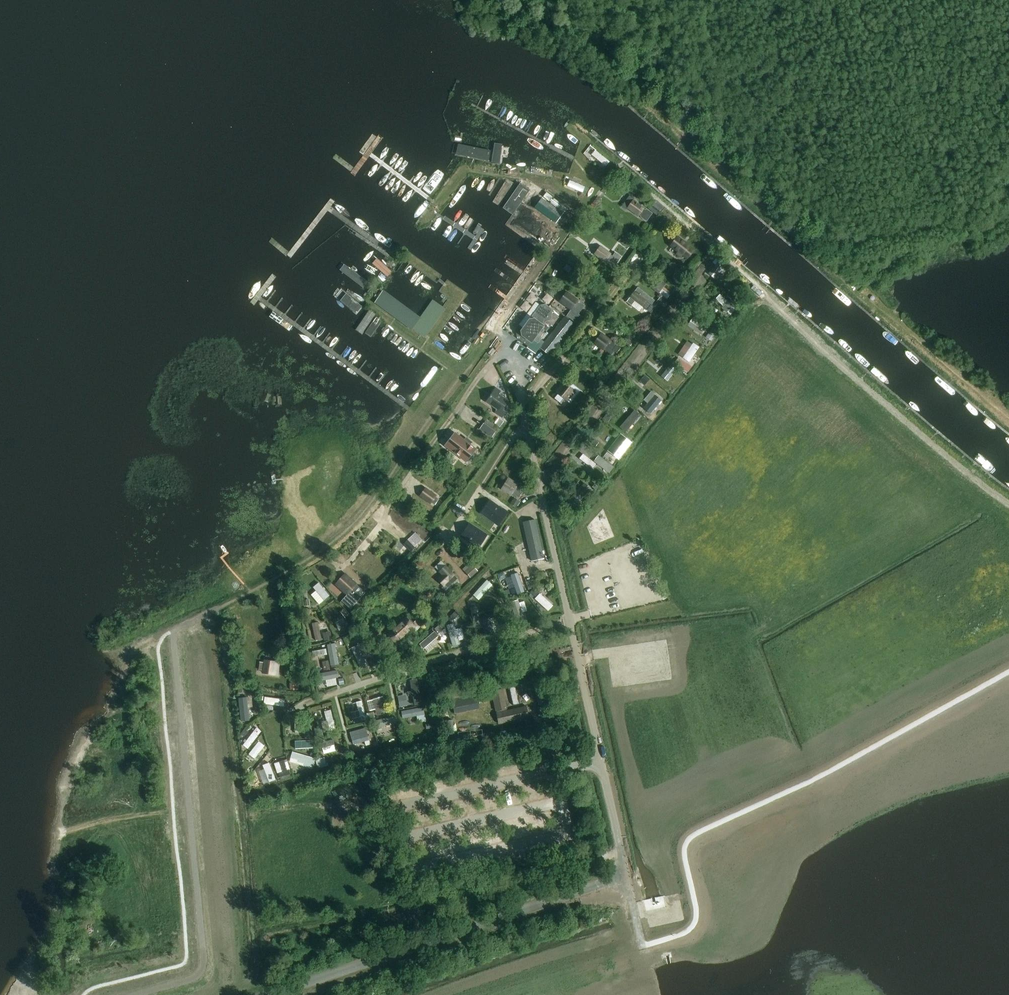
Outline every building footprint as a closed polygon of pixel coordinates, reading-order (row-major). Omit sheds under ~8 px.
[(610,165),(614,160),(594,143),(587,152),(594,158),(596,154),(610,165)] [(575,178),(572,184),(583,190),(586,183),(575,178)] [(553,197),(547,192),(543,196),(549,201),(553,197)] [(626,209),(628,207),(641,217),(642,216),(649,223),(655,215),(647,208),(645,209),(633,201),(635,198),(631,195),(622,206),(626,209)] [(564,213),(542,198),(535,208),(557,223),(564,213)] [(655,201),(649,208),(658,215),(664,208),(655,201)] [(505,244),(532,260),(538,249),(512,233),(505,244)] [(693,250),(688,246),(677,236),(670,245),(677,251),(676,252),(680,256),(681,255),(686,259),(693,250)] [(633,242),(628,238),(623,245),(628,248),(633,242)] [(600,246),(594,254),(605,263),(606,261),(614,267),(622,256),(616,252),(603,242),(600,246)] [(720,260),(709,274),(714,278),(721,269),(723,270),(727,265),(720,260)] [(564,268),(569,273),(573,268),(568,263),(564,268)] [(672,283),(678,287),(683,281),(677,277),(672,283)] [(652,287),(665,296),(666,297),(670,291),(664,286),(665,285),(657,279),(652,287)] [(627,301),(633,306),(637,301),(651,312),(656,305),(653,303),(655,300),(638,287),(627,301)] [(585,305),(579,301),(566,292),(560,301),(571,309),(566,316),(578,324),(583,317),(578,314),(585,305)] [(736,309),(721,294),(716,299),(732,314),(736,309)] [(661,297),(658,301),(664,306),(668,302),(661,297)] [(537,342),(544,333),(550,324),(545,320),(550,319),(552,317),(550,314),(551,313),(551,309),(546,305),(541,305),(536,312),(534,312),(523,328),(518,325),(515,329),(516,338),(528,346),(533,339),(537,342)] [(565,316),(540,348),(550,356),(575,324),(565,316)] [(716,325),(710,336),(716,340),(723,329),(716,325)] [(620,349),(615,345),(601,334),(595,342),(611,355),(614,351),(617,353),(620,349)] [(635,342),(630,337),(626,342),(631,347),(635,342)] [(689,342),(685,349),(690,352),(687,357),(694,361),(704,345),(697,341),(694,346),(689,342)] [(669,357),(664,362),(674,370),(678,365),(669,357)] [(692,367),(678,358),(675,362),(688,371),(692,367)] [(669,380),(673,375),(658,364),(654,369),(669,380)] [(586,381),(590,376),(585,372),(581,377),(586,381)] [(640,381),(644,384),(649,378),(645,375),(640,381)] [(555,393),(568,403),(571,399),(573,401),(582,390),(566,378),(555,393)] [(501,391),(496,388),(487,401),(498,409),(496,412),(503,417),(506,412),(502,410),(509,401),(499,394),(501,391)] [(655,395),(645,408),(651,414),(662,400),(655,395)] [(630,416),(644,428),(652,418),(639,407),(630,416)] [(608,422),(612,417),(607,414),(603,418),(608,422)] [(499,419),(496,424),(500,427),(504,423),(499,419)] [(496,431),(484,423),(480,429),(492,437),(496,431)] [(447,446),(466,461),(474,450),(469,446),(470,444),(464,439),(463,441),(456,435),(447,446)] [(590,436),(586,441),(591,445),(595,440),(590,436)] [(632,443),(623,437),(619,442),(611,453),(617,458),(619,460),(632,443)] [(587,452),(583,457),(594,467),(604,456),(599,451),(593,457),(587,452)] [(508,478),(502,488),(517,496),(520,490),(523,491),(525,488),(522,486),(523,486),(508,478)] [(585,483),(575,494),(582,500),(591,489),(585,483)] [(437,496),(426,488),(420,496),(431,504),(432,503),(435,505),(439,500),(436,497),(437,496)] [(517,508),(521,501),(514,497),(510,505),(517,508)] [(491,502),(483,514),(498,523),(506,512),(491,502)] [(524,522),(532,562),(545,560),(536,520),(524,522)] [(471,525),(463,537),(477,546),(485,535),(471,525)] [(404,544),(411,551),(415,547),(408,540),(404,544)] [(473,565),(465,571),(471,578),(479,571),(473,565)] [(458,579),(456,577),(445,566),(439,572),(442,575),(437,579),(444,587),(445,586),(448,588),(458,579)] [(511,575),(515,594),(528,591),(524,572),(511,575)] [(347,595),(342,600),(350,608),(365,592),(344,573),(335,584),(347,595)] [(479,583),(482,591),(495,586),(492,578),(479,583)] [(325,600),(330,596),(319,582),(313,587),(325,600)] [(531,592),(537,596),(542,590),(536,585),(531,592)] [(552,610),(558,604),(543,591),(538,598),(552,610)] [(340,611),(346,618),(349,615),(344,609),(340,611)] [(485,617),(486,634),(498,633),(497,616),(485,617)] [(407,618),(388,635),(397,644),(415,627),(407,618)] [(450,628),(457,646),(471,640),(464,623),(450,628)] [(438,634),(443,630),(439,625),(434,629),(438,634)] [(330,630),(323,633),(325,640),(332,638),(330,630)] [(363,643),(354,646),(361,667),(371,664),(363,643)] [(277,675),(278,672),(279,667),(275,667),(276,661),(265,659),(265,662),(260,661),(259,670),(263,671),(263,673),(277,675)] [(291,675),(290,690),(297,690),(297,683),(299,683),(299,675),(291,675)] [(420,704),(428,703),(423,677),(415,679),(420,704)] [(510,687),(513,705),(520,704),(516,686),(510,687)] [(499,723),(528,717),(526,706),(507,710),(502,689),(492,691),(499,723)] [(548,690),(532,694),(535,705),(551,701),(548,690)] [(402,695),(403,705),(411,705),(410,694),(402,695)] [(455,713),(479,708),(476,694),(452,699),(455,713)] [(252,719),(251,696),(242,696),(243,720),(252,719)] [(384,696),(368,701),(371,710),(377,708),(378,714),(388,712),(384,696)] [(328,709),(332,729),(339,728),(335,708),(328,709)] [(324,728),(314,730),(316,737),(325,735),(324,728)] [(464,730),(464,739),(489,737),(489,728),(464,730)] [(357,744),(373,738),(370,730),(362,733),(360,729),(353,731),(357,744)] [(339,750),(338,738),(324,740),(326,752),(339,750)] [(316,767),(319,757),(297,750),(293,760),(316,767)] [(328,756),(319,758),(320,767),(330,765),(328,756)] [(289,758),(278,761),(282,776),(293,773),(289,758)] [(267,763),(271,781),(279,779),(275,761),(267,763)]
